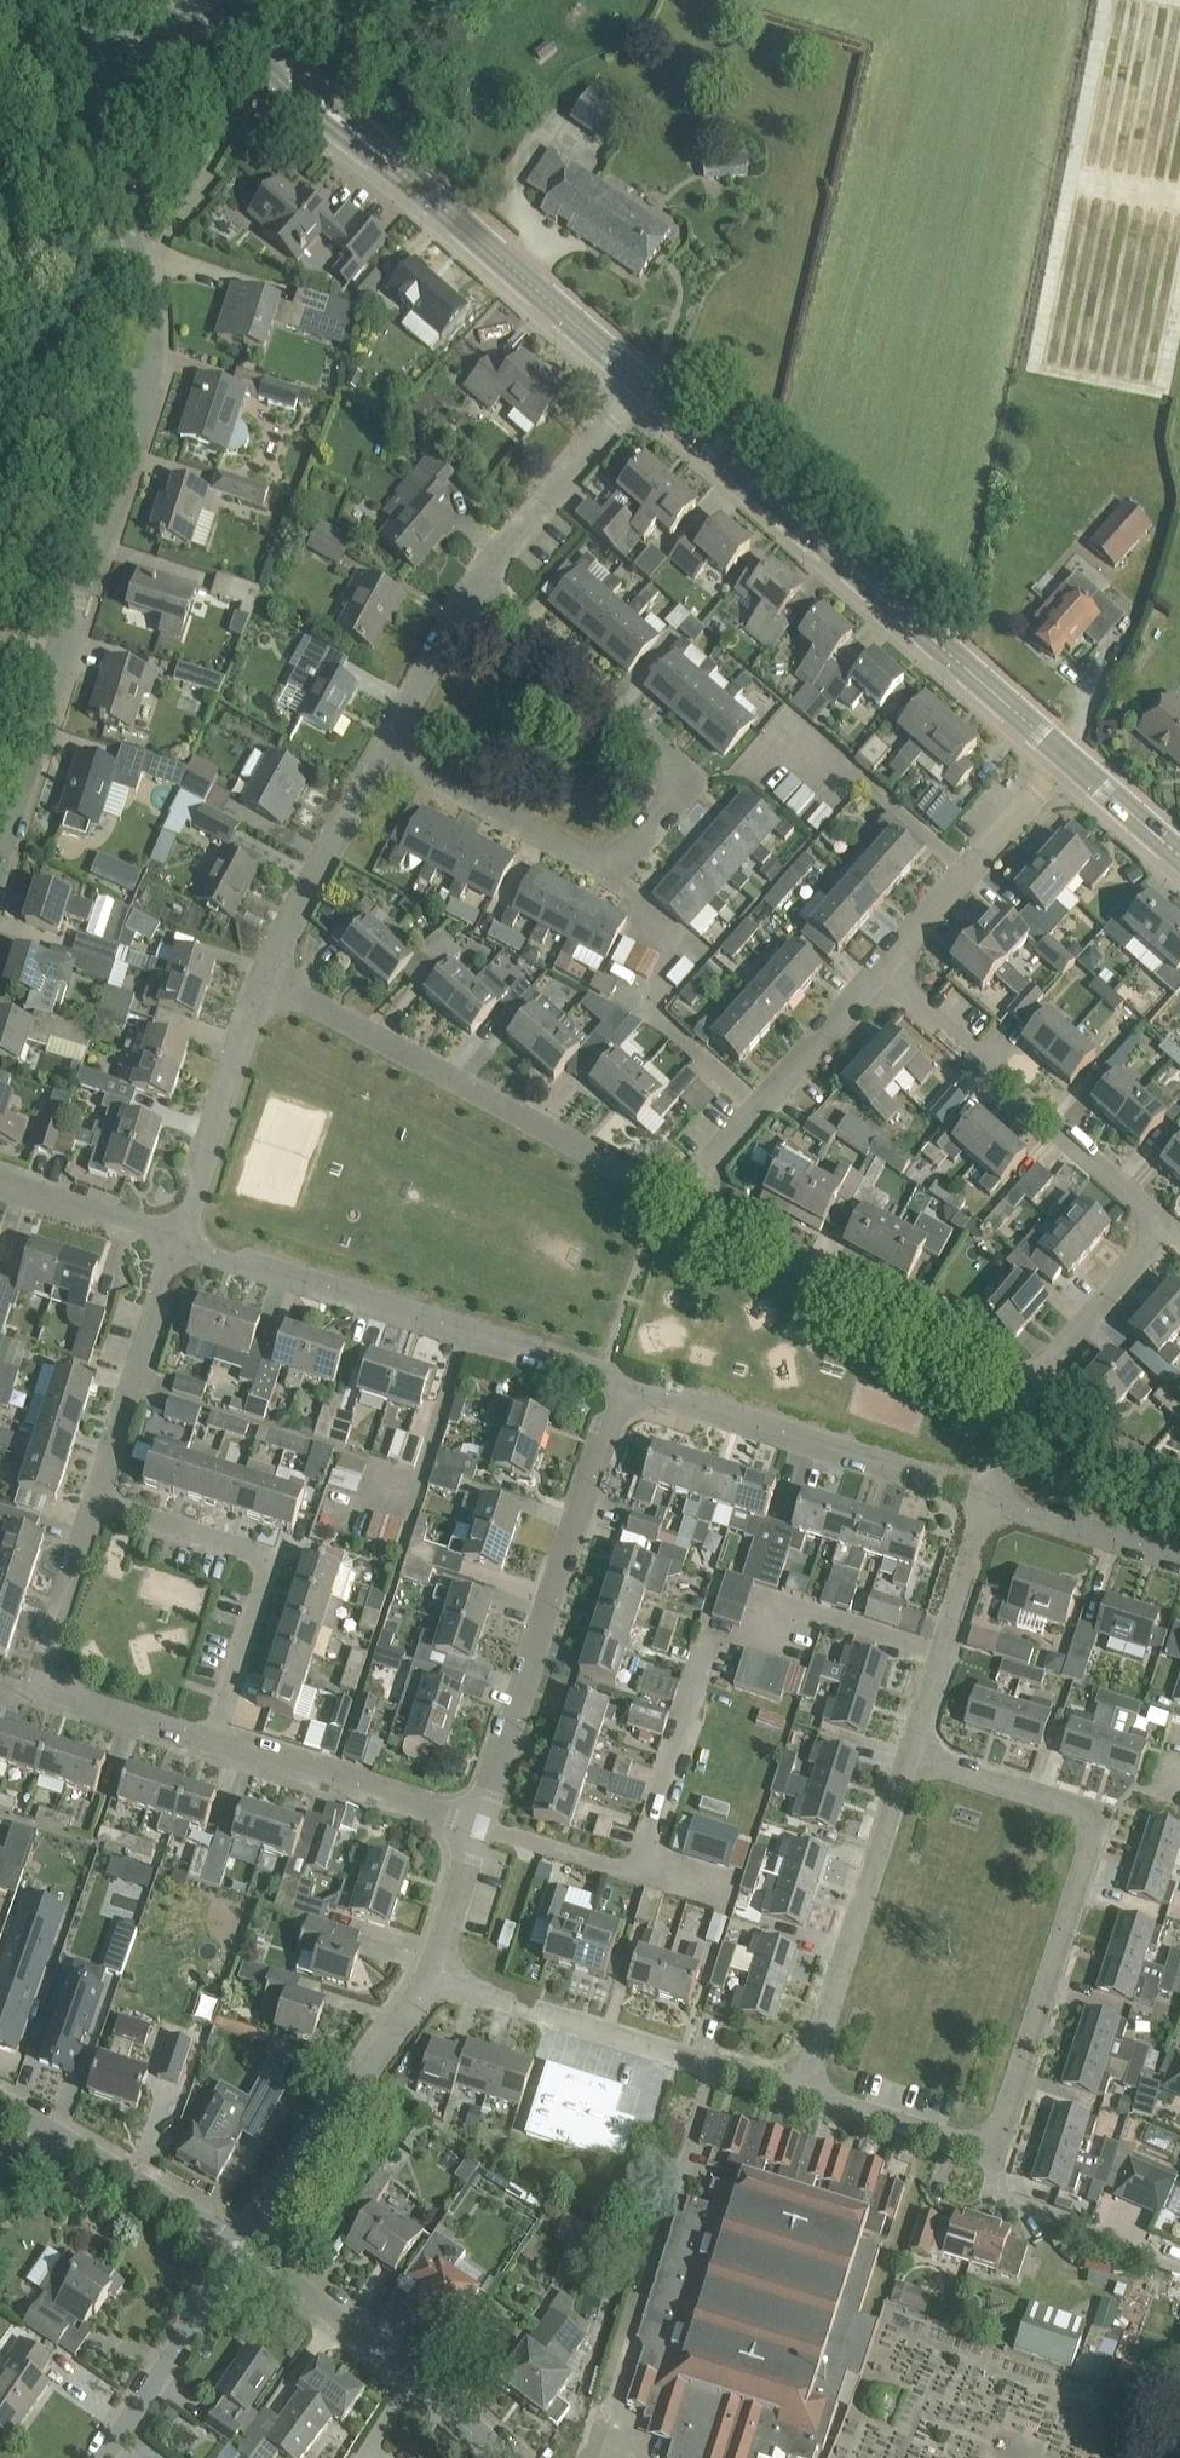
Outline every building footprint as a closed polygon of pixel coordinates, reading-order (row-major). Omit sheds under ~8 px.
[(598,143),(624,110),(591,84),(565,117),(598,143)] [(640,277),(654,257),(671,231),(551,150),(528,186),(549,200),(542,211),(557,221),(559,217),(571,225),(568,229),(640,277)] [(716,181),(745,179),(749,179),(747,155),(714,158),(716,181)] [(281,180),(251,213),(267,227),(264,231),(298,261),(322,234),(346,256),(332,272),(348,286),(387,241),(347,206),(334,222),(299,191),(297,193),(281,180)] [(429,325),(438,315),(454,297),(426,273),(428,271),(415,260),(389,290),(429,325)] [(365,298),(381,280),(371,271),(355,289),(365,298)] [(299,332),(306,311),(324,317),(330,299),(299,288),(292,306),(243,290),(238,306),(229,302),(218,336),(264,351),(272,324),(299,332)] [(501,397),(518,412),(537,428),(568,393),(523,354),(506,374),(490,360),(467,386),(492,408),(501,397)] [(245,392),(223,385),(200,378),(181,438),(231,454),(238,453),(242,451),(246,447),(248,442),(249,437),(248,432),(245,428),(241,424),(236,421),(245,392)] [(265,380),(259,398),(295,410),(300,392),(265,380)] [(441,491),(454,476),(432,455),(397,495),(409,505),(380,540),(415,569),(416,568),(411,564),(433,539),(438,543),(453,526),(434,509),(446,495),(441,491)] [(615,508),(595,531),(616,551),(632,533),(672,485),(645,462),(620,490),(632,501),(622,513),(615,508)] [(233,479),(226,498),(263,510),(269,490),(233,479)] [(212,492),(198,487),(175,480),(164,514),(157,512),(151,533),(162,537),(161,538),(167,540),(168,539),(190,545),(201,510),(206,512),(212,492)] [(672,485),(632,533),(643,542),(659,524),(671,535),(696,506),(672,485)] [(1115,567),(1152,526),(1160,516),(1136,494),(1091,544),(1115,567)] [(711,562),(726,576),(751,548),(721,523),(700,547),(689,537),(670,558),(695,580),(711,562)] [(306,549),(340,567),(350,549),(317,531),(306,549)] [(622,544),(616,551),(626,559),(631,552),(622,544)] [(635,567),(637,569),(651,580),(668,561),(652,547),(635,567)] [(596,563),(594,562),(587,556),(575,569),(579,572),(552,604),(553,605),(554,604),(566,615),(565,616),(574,624),(601,591),(584,576),(596,563)] [(758,567),(736,593),(746,603),(752,596),(765,608),(748,629),(772,650),(789,628),(779,619),(802,593),(772,567),(766,574),(758,567)] [(197,588),(164,578),(141,570),(129,608),(167,620),(163,633),(181,638),(197,588)] [(405,598),(384,586),(359,573),(348,592),(356,596),(338,629),(373,648),(391,615),(395,617),(405,598)] [(262,588),(251,585),(218,575),(211,594),(243,605),(240,615),(251,617),(262,588)] [(621,585),(617,582),(612,578),(601,591),(574,624),(578,627),(579,626),(592,637),(591,638),(599,645),(626,613),(610,598),(621,585)] [(659,595),(655,590),(650,586),(638,600),(626,613),(599,645),(604,649),(605,648),(617,659),(616,660),(629,672),(645,654),(658,640),(636,621),(647,609),(659,595)] [(1051,612),(1040,625),(1045,629),(1034,641),(1056,659),(1066,647),(1070,651),(1099,617),(1069,591),(1068,592),(1065,589),(1047,609),(1051,612)] [(663,622),(691,642),(713,613),(694,599),(685,611),(677,605),(663,622)] [(805,716),(841,673),(830,663),(853,637),(824,612),(800,639),(817,653),(798,674),(809,683),(791,704),(805,716)] [(670,707),(697,674),(681,660),(692,648),(682,639),(670,654),(674,657),(647,688),(648,689),(649,688),(662,699),(661,700),(670,707)] [(347,659),(325,647),(313,641),(303,660),(288,686),(308,697),(298,716),(331,734),(357,687),(337,676),(347,659)] [(738,643),(730,652),(741,662),(749,653),(738,643)] [(882,708),(889,700),(905,682),(875,656),(852,682),(841,673),(805,716),(814,724),(832,704),(835,706),(842,698),(855,709),(866,695),(882,708)] [(158,675),(131,666),(108,659),(102,680),(104,681),(92,716),(90,716),(90,717),(102,721),(101,723),(106,724),(107,722),(134,731),(146,694),(151,696),(158,675)] [(718,671),(712,666),(708,662),(697,674),(670,707),(674,711),(675,710),(687,721),(686,722),(695,729),(722,697),(707,683),(718,671)] [(226,680),(180,665),(175,681),(220,696),(226,680)] [(731,704),(742,692),(752,681),(743,674),(734,685),(733,684),(722,697),(695,729),(699,733),(700,732),(713,743),(712,744),(725,756),(753,723),(731,704)] [(1179,766),(1179,702),(1172,695),(1139,733),(1157,749),(1159,747),(1179,766)] [(926,753),(952,723),(926,701),(900,731),(913,742),(900,757),(912,768),(925,753),(926,753)] [(951,775),(946,780),(957,790),(974,771),(963,762),(977,745),(952,723),(926,753),(951,775)] [(859,757),(873,769),(874,770),(892,751),(876,737),(859,757)] [(143,774),(103,762),(79,754),(61,814),(67,816),(62,832),(88,839),(92,824),(98,826),(111,786),(136,794),(143,774)] [(303,773),(282,762),(271,756),(245,804),(282,825),(295,801),(290,799),(303,773)] [(181,789),(188,772),(189,770),(153,758),(147,777),(181,789)] [(188,772),(181,789),(180,790),(205,803),(214,786),(188,772)] [(774,796),(784,805),(802,785),(792,776),(774,796)] [(797,816),(815,796),(805,787),(787,807),(797,816)] [(962,813),(948,801),(931,787),(914,806),(931,821),(945,833),(962,813)] [(777,823),(764,812),(746,796),(745,797),(746,798),(735,810),(734,809),(727,817),(760,846),(774,830),(787,841),(795,832),(781,818),(777,823)] [(817,832),(833,813),(824,805),(808,824),(817,832)] [(205,809),(195,826),(229,844),(239,827),(205,809)] [(428,863),(447,825),(439,820),(438,822),(423,814),(424,813),(423,812),(403,848),(399,846),(390,862),(401,868),(409,853),(428,863)] [(927,848),(909,832),(889,814),(878,827),(887,836),(871,855),(901,882),(922,858),(920,856),(927,848)] [(773,857),(760,846),(727,817),(723,822),(724,823),(713,836),(712,835),(705,842),(738,871),(752,855),(764,866),(773,857)] [(834,823),(821,838),(833,847),(845,833),(834,823)] [(454,829),(453,828),(447,825),(428,863),(428,864),(420,878),(431,884),(439,869),(457,879),(476,841),(469,836),(468,838),(453,830),(454,829)] [(167,868),(180,838),(163,831),(151,862),(167,868)] [(1061,839),(1040,863),(1053,874),(1051,876),(1055,879),(1053,880),(1066,891),(1078,877),(1092,890),(1114,866),(1089,843),(1078,854),(1061,839)] [(484,845),(484,844),(476,841),(457,879),(459,880),(450,894),(461,900),(470,885),(494,898),(514,861),(498,852),(498,854),(483,846),(484,845)] [(750,883),(738,871),(705,842),(700,848),(701,849),(691,861),(689,860),(682,869),(715,897),(730,881),(742,892),(750,883)] [(232,918),(263,859),(235,844),(229,855),(222,852),(197,899),(232,918)] [(817,865),(807,855),(806,854),(793,870),(804,880),(817,865)] [(880,905),(901,882),(871,855),(850,879),(880,905)] [(1040,863),(1016,890),(1033,905),(1024,916),(1049,938),(1058,927),(1070,915),(1056,903),(1066,891),(1053,880),(1055,879),(1051,876),(1053,874),(1040,863)] [(728,908),(715,897),(682,869),(678,873),(679,874),(668,887),(667,885),(655,899),(688,928),(689,926),(701,937),(718,917),(719,918),(728,908)] [(792,894),(804,880),(793,870),(781,884),(792,894)] [(540,923),(559,885),(551,881),(550,882),(536,874),(536,873),(535,872),(516,908),(511,906),(502,922),(514,928),(522,913),(540,923)] [(859,929),(880,905),(850,879),(830,902),(859,929)] [(566,889),(566,888),(559,885),(540,923),(541,923),(533,938),(544,944),(552,929),(570,939),(589,901),(581,897),(580,898),(565,890),(566,889)] [(69,897),(61,894),(38,887),(27,923),(57,933),(63,916),(87,924),(93,906),(68,897),(69,897)] [(378,910),(379,909),(367,898),(333,937),(344,947),(343,948),(366,969),(401,930),(378,910)] [(1152,951),(1178,922),(1152,899),(1140,912),(1129,903),(1105,932),(1126,951),(1137,938),(1152,951)] [(596,905),(589,901),(570,939),(571,939),(562,954),(574,960),(582,945),(606,958),(626,921),(611,913),(610,914),(595,906),(596,905)] [(450,902),(446,913),(473,924),(478,912),(450,902)] [(839,952),(859,929),(830,902),(809,926),(839,952)] [(117,904),(104,942),(120,947),(121,947),(126,929),(134,913),(117,904)] [(126,929),(136,934),(152,942),(161,924),(135,911),(134,913),(126,929)] [(1024,916),(1014,927),(997,912),(975,937),(1005,965),(1028,939),(1039,950),(1035,954),(1062,978),(1076,963),(1049,938),(1048,938),(1024,916)] [(735,935),(746,945),(759,930),(748,920),(735,935)] [(1179,993),(1179,924),(1178,922),(1152,951),(1166,964),(1154,977),(1176,997),(1179,993)] [(127,965),(136,934),(126,929),(121,947),(120,947),(115,962),(116,962),(127,965)] [(437,935),(422,951),(401,932),(402,931),(401,930),(366,969),(389,991),(404,974),(415,983),(449,945),(437,935)] [(115,962),(120,947),(104,942),(79,934),(73,952),(83,956),(83,957),(114,967),(116,962),(115,962)] [(733,959),(746,945),(735,935),(722,950),(733,959)] [(1043,999),(1005,965),(975,937),(952,962),(983,990),(995,977),(1020,999),(1008,1013),(1020,1024),(1043,999)] [(624,968),(637,944),(625,938),(612,962),(624,968)] [(804,938),(796,947),(805,954),(806,956),(814,947),(804,938)] [(449,1014),(474,986),(452,965),(461,956),(449,945),(415,983),(449,1014)] [(636,973),(648,951),(637,945),(625,967),(636,973)] [(806,956),(805,954),(796,947),(794,945),(773,969),(802,994),(823,970),(806,956)] [(216,964),(178,952),(161,946),(156,961),(154,960),(149,974),(153,975),(207,993),(216,964)] [(49,960),(41,958),(18,951),(6,988),(29,995),(40,998),(36,1012),(59,1019),(68,987),(73,970),(48,962),(49,960)] [(648,979),(660,957),(649,951),(637,973),(648,979)] [(110,981),(114,967),(83,957),(79,972),(110,981)] [(677,988),(695,968),(685,959),(667,979),(677,988)] [(694,982),(705,992),(718,977),(707,967),(694,982)] [(780,1018),(802,994),(773,969),(751,993),(780,1018)] [(521,981),(510,993),(488,971),(475,986),(474,986),(449,1014),(472,1035),(501,1004),(511,1013),(531,990),(521,981)] [(198,1020),(207,993),(153,975),(144,1003),(198,1020)] [(594,975),(587,989),(605,998),(613,984),(594,975)] [(1103,1001),(1111,991),(1098,979),(1090,989),(1103,1001)] [(693,1006),(705,992),(694,982),(681,996),(693,1006)] [(102,1004),(129,1013),(135,997),(107,988),(102,1004)] [(566,1020),(542,1000),(531,990),(511,1013),(522,1023),(508,1038),(531,1059),(566,1020)] [(1103,1001),(1116,1013),(1125,1003),(1111,991),(1103,1001)] [(761,1041),(780,1018),(751,993),(732,1015),(761,1041)] [(1156,1003),(1142,1018),(1151,1025),(1165,1010),(1156,1003)] [(124,1029),(129,1013),(102,1004),(97,1020),(124,1029)] [(604,1024),(585,1046),(596,1055),(615,1034),(622,1025),(630,1016),(617,1010),(604,1024)] [(59,1019),(36,1012),(32,1026),(0,1016),(0,1058),(20,1064),(27,1041),(84,1059),(87,1049),(93,1030),(59,1019)] [(740,1064),(761,1041),(732,1015),(719,1030),(708,1020),(695,1035),(707,1046),(712,1040),(740,1064)] [(1047,1064),(1072,1036),(1048,1015),(1023,1043),(1047,1064)] [(566,1067),(581,1050),(566,1037),(574,1027),(566,1020),(531,1059),(555,1080),(566,1067)] [(616,1056),(626,1044),(633,1035),(622,1025),(615,1034),(596,1055),(576,1077),(577,1077),(581,1074),(615,1104),(648,1066),(638,1058),(629,1067),(616,1056)] [(189,1046),(151,1034),(140,1029),(135,1044),(128,1042),(124,1057),(180,1074),(189,1046)] [(932,1073),(915,1058),(888,1034),(865,1060),(895,1086),(908,1071),(922,1084),(932,1073)] [(1071,1085),(1087,1067),(1096,1057),(1072,1036),(1047,1064),(1071,1085)] [(1179,1054),(1179,1052),(1168,1041),(1159,1050),(1172,1062),(1179,1054)] [(171,1102),(180,1074),(124,1057),(120,1068),(129,1071),(124,1087),(171,1102)] [(884,1098),(895,1086),(865,1060),(843,1084),(861,1100),(888,1124),(899,1112),(884,1098)] [(687,1069),(672,1086),(650,1065),(648,1067),(648,1066),(615,1104),(637,1125),(638,1124),(654,1138),(667,1124),(662,1119),(680,1099),(699,1116),(715,1097),(697,1081),(698,1079),(687,1069)] [(104,1095),(109,1079),(109,1078),(82,1069),(77,1086),(104,1095)] [(980,1087),(967,1076),(966,1075),(929,1117),(943,1129),(954,1117),(953,1117),(980,1087)] [(1142,1097),(1142,1096),(1118,1075),(1093,1104),(1116,1125),(1142,1097)] [(62,1126),(64,1127),(74,1096),(55,1091),(48,1114),(47,1113),(36,1148),(53,1154),(62,1126)] [(0,1094),(0,1138),(18,1143),(23,1126),(6,1120),(12,1098),(0,1094)] [(128,1117),(132,1105),(107,1097),(103,1108),(109,1111),(104,1127),(97,1125),(93,1136),(92,1138),(153,1157),(162,1128),(128,1117)] [(1140,1146),(1156,1128),(1166,1118),(1142,1097),(1116,1125),(1140,1146)] [(978,1163),(1003,1135),(979,1114),(966,1128),(954,1117),(943,1129),(932,1143),(954,1163),(965,1151),(978,1163)] [(816,1117),(804,1133),(828,1149),(839,1133),(816,1117)] [(93,1136),(64,1127),(62,1126),(53,1154),(71,1160),(76,1144),(96,1150),(89,1171),(108,1177),(109,1173),(144,1184),(153,1157),(92,1138),(93,1136)] [(991,1196),(1010,1174),(1026,1156),(1003,1135),(978,1163),(990,1174),(979,1186),(991,1196)] [(913,1160),(881,1138),(871,1155),(903,1176),(913,1160)] [(797,1168),(803,1155),(790,1144),(779,1156),(770,1172),(775,1175),(761,1200),(792,1216),(813,1177),(797,1168)] [(1162,1165),(1179,1181),(1179,1145),(1162,1165)] [(1026,1198),(1028,1199),(1033,1204),(1054,1180),(1038,1166),(1017,1189),(1006,1201),(1015,1209),(1026,1198)] [(851,1207),(864,1185),(866,1182),(841,1168),(830,1186),(813,1177),(792,1216),(821,1232),(838,1200),(851,1207)] [(945,1204),(952,1194),(938,1184),(930,1194),(945,1204)] [(877,1262),(896,1228),(880,1219),(891,1199),(864,1185),(851,1207),(850,1210),(862,1217),(846,1245),(877,1262)] [(945,1204),(958,1214),(960,1214),(967,1203),(952,1194),(945,1204)] [(1049,1218),(1061,1228),(1089,1254),(1110,1230),(1070,1194),(1049,1218)] [(970,1221),(960,1214),(958,1214),(951,1225),(962,1233),(970,1221)] [(953,1234),(932,1222),(925,1218),(914,1238),(896,1228),(877,1262),(908,1279),(923,1251),(939,1259),(953,1234)] [(1068,1277),(1089,1254),(1061,1228),(1050,1240),(1037,1229),(1016,1253),(1052,1284),(1063,1272),(1068,1277)] [(67,1257),(34,1246),(22,1285),(0,1279),(0,1280),(0,1337),(3,1338),(12,1308),(16,1309),(21,1293),(35,1297),(38,1288),(55,1293),(67,1257)] [(67,1257),(55,1293),(72,1299),(69,1308),(68,1313),(68,1316),(69,1319),(70,1323),(73,1327),(76,1330),(81,1332),(72,1360),(89,1366),(100,1333),(87,1328),(94,1308),(86,1306),(99,1267),(67,1257)] [(1017,1274),(982,1314),(1013,1341),(1048,1301),(1017,1274)] [(1172,1284),(1152,1308),(1179,1332),(1179,1291),(1172,1284)] [(219,1349),(231,1311),(202,1302),(189,1340),(219,1349)] [(1179,1333),(1179,1332),(1152,1308),(1131,1331),(1171,1367),(1179,1358),(1179,1354),(1170,1345),(1179,1333)] [(267,1346),(255,1342),(261,1321),(231,1311),(219,1349),(215,1362),(243,1371),(240,1381),(254,1385),(267,1346)] [(305,1377),(317,1339),(287,1329),(280,1350),(267,1346),(254,1385),(255,1385),(246,1415),(265,1422),(270,1407),(282,1369),(291,1372),(286,1386),(300,1391),(305,1377)] [(334,1386),(339,1371),(346,1348),(317,1339),(305,1377),(334,1386)] [(1153,1393),(1128,1371),(1110,1355),(1083,1385),(1114,1412),(1128,1395),(1141,1406),(1153,1393)] [(389,1403),(401,1365),(372,1356),(360,1394),(389,1403)] [(389,1403),(419,1413),(423,1399),(428,1400),(437,1372),(415,1365),(413,1369),(401,1365),(389,1403)] [(14,1392),(21,1372),(5,1367),(0,1383),(0,1387),(14,1392)] [(94,1382),(71,1375),(58,1371),(48,1402),(84,1414),(94,1382)] [(173,1392),(203,1401),(208,1386),(178,1376),(173,1392)] [(1153,1400),(1179,1424),(1179,1423),(1179,1399),(1166,1386),(1153,1400)] [(14,1392),(0,1387),(0,1406),(9,1409),(14,1392)] [(457,1396),(449,1423),(460,1426),(468,1399),(457,1396)] [(196,1428),(202,1410),(171,1400),(165,1418),(196,1428)] [(75,1442),(84,1414),(48,1402),(39,1431),(75,1442)] [(503,1440),(540,1451),(549,1422),(496,1406),(492,1418),(508,1423),(503,1440)] [(330,1442),(339,1414),(323,1408),(314,1437),(330,1442)] [(227,1434),(232,1418),(213,1411),(208,1427),(227,1434)] [(330,1442),(345,1447),(355,1419),(339,1414),(330,1442)] [(245,1439),(250,1423),(232,1418),(227,1434),(245,1439)] [(66,1471),(75,1442),(39,1431),(29,1460),(66,1471)] [(286,1452),(291,1437),(271,1431),(266,1446),(286,1452)] [(413,1470),(423,1439),(408,1435),(398,1465),(413,1470)] [(323,1486),(335,1451),(291,1437),(286,1452),(311,1460),(305,1480),(323,1486)] [(175,1494),(189,1449),(159,1439),(156,1449),(155,1449),(144,1484),(175,1494)] [(531,1481),(540,1451),(503,1440),(498,1454),(483,1450),(480,1459),(470,1455),(469,1458),(441,1450),(435,1469),(463,1477),(474,1480),(479,1464),(493,1468),(493,1469),(531,1481)] [(674,1493),(685,1457),(655,1447),(643,1483),(641,1482),(635,1503),(651,1508),(658,1488),(674,1493)] [(190,1449),(189,1449),(175,1494),(204,1503),(215,1468),(187,1459),(190,1449)] [(329,1486),(329,1487),(357,1496),(367,1465),(341,1457),(341,1456),(336,1473),(334,1472),(329,1486)] [(691,1542),(716,1466),(685,1457),(674,1493),(689,1498),(683,1517),(685,1519),(675,1549),(662,1545),(658,1559),(672,1563),(672,1564),(684,1568),(692,1542),(691,1542)] [(56,1502),(66,1471),(29,1460),(20,1490),(56,1502)] [(278,1475),(249,1465),(245,1477),(233,1513),(263,1522),(278,1475)] [(734,1512),(746,1476),(716,1466),(691,1542),(692,1542),(704,1546),(710,1527),(711,1527),(712,1526),(729,1531),(734,1512)] [(245,1477),(215,1468),(204,1503),(233,1513),(245,1477)] [(457,1495),(463,1477),(435,1469),(430,1487),(457,1495)] [(765,1522),(769,1509),(776,1486),(746,1476),(734,1512),(751,1518),(744,1537),(758,1541),(764,1521),(765,1522)] [(304,1496),(275,1486),(263,1522),(293,1532),(304,1496)] [(824,1541),(835,1504),(804,1494),(792,1531),(793,1531),(787,1551),(801,1555),(807,1535),(824,1541)] [(520,1513),(497,1506),(483,1501),(483,1502),(467,1497),(463,1510),(479,1515),(474,1531),(511,1542),(520,1513)] [(853,1550),(864,1514),(835,1504),(824,1541),(839,1546),(833,1565),(834,1566),(828,1586),(826,1585),(821,1604),(835,1608),(847,1568),(853,1550)] [(17,1513),(0,1507),(0,1541),(3,1542),(0,1551),(0,1558),(35,1569),(44,1539),(35,1536),(40,1520),(17,1513)] [(668,1512),(659,1510),(655,1523),(663,1526),(668,1512)] [(375,1513),(366,1539),(381,1544),(389,1518),(375,1513)] [(628,1514),(622,1533),(657,1544),(663,1526),(655,1523),(628,1514)] [(884,1560),(895,1523),(864,1514),(853,1550),(847,1568),(835,1608),(850,1613),(856,1590),(855,1590),(866,1554),(884,1560)] [(389,1518),(381,1544),(396,1549),(404,1523),(389,1518)] [(900,1565),(894,1584),(907,1589),(913,1569),(914,1569),(926,1533),(895,1523),(884,1560),(900,1565)] [(329,1530),(315,1525),(310,1538),(325,1543),(329,1530)] [(434,1569),(440,1550),(424,1545),(428,1532),(417,1528),(406,1560),(434,1569)] [(502,1572),(511,1542),(474,1531),(470,1546),(454,1541),(449,1554),(465,1559),(465,1560),(502,1572)] [(760,1584),(770,1552),(753,1546),(743,1578),(742,1579),(754,1583),(760,1584)] [(343,1603),(353,1573),(342,1569),(346,1555),(323,1548),(319,1562),(305,1558),(296,1587),(343,1603)] [(653,1563),(642,1559),(618,1552),(609,1583),(645,1594),(661,1599),(672,1564),(672,1563),(658,1559),(657,1559),(654,1558),(653,1563)] [(778,1590),(788,1557),(770,1552),(760,1584),(778,1590)] [(35,1569),(0,1558),(0,1590),(26,1598),(35,1569)] [(428,1587),(434,1569),(406,1560),(401,1578),(428,1587)] [(1064,1625),(1069,1611),(1076,1588),(1021,1570),(1009,1606),(1003,1604),(998,1621),(1015,1626),(1019,1611),(1064,1625)] [(742,1579),(743,1578),(727,1573),(718,1602),(745,1610),(754,1583),(742,1579)] [(636,1624),(645,1594),(609,1583),(599,1612),(636,1624)] [(343,1603),(296,1587),(286,1617),(322,1629),(336,1633),(345,1604),(343,1603)] [(491,1604),(468,1597),(455,1593),(455,1594),(439,1589),(435,1602),(451,1607),(446,1622),(482,1633),(491,1604)] [(16,1628),(26,1598),(0,1590),(0,1623),(16,1628)] [(381,1615),(387,1596),(372,1591),(366,1610),(381,1615)] [(903,1605),(880,1598),(873,1595),(866,1618),(896,1627),(903,1605)] [(1148,1648),(1159,1614),(1108,1598),(1097,1633),(1148,1648)] [(740,1626),(745,1610),(718,1602),(713,1618),(740,1626)] [(375,1634),(381,1615),(366,1610),(360,1629),(375,1634)] [(626,1654),(636,1624),(599,1612),(590,1642),(626,1654)] [(659,1631),(673,1635),(679,1617),(665,1613),(659,1631)] [(482,1633),(446,1622),(421,1615),(424,1634),(421,1646),(415,1663),(441,1671),(442,1671),(466,1678),(471,1663),(473,1663),(482,1633)] [(313,1658),(322,1629),(286,1617),(277,1647),(313,1658)] [(7,1658),(16,1628),(0,1623),(0,1656),(7,1658)] [(667,1655),(673,1635),(659,1631),(653,1650),(667,1655)] [(404,1660),(405,1656),(389,1651),(393,1638),(382,1635),(377,1652),(404,1660)] [(1035,1646),(1000,1636),(994,1656),(1028,1666),(1035,1646)] [(621,1669),(626,1654),(590,1642),(580,1673),(624,1687),(629,1671),(621,1669)] [(1072,1645),(1062,1677),(1082,1684),(1092,1652),(1072,1645)] [(304,1688),(313,1658),(277,1647),(267,1676),(304,1688)] [(814,1657),(808,1676),(822,1681),(843,1687),(876,1698),(888,1661),(854,1651),(854,1652),(846,1649),(840,1669),(827,1665),(828,1661),(814,1657)] [(362,1674),(368,1655),(354,1650),(347,1670),(362,1674)] [(745,1652),(734,1686),(781,1701),(784,1692),(792,1667),(745,1652)] [(1004,1661),(1000,1674),(1020,1681),(1025,1668),(1004,1661)] [(466,1678),(442,1671),(441,1671),(415,1663),(414,1663),(410,1679),(405,1693),(400,1708),(453,1725),(462,1696),(461,1695),(466,1678)] [(792,1667),(784,1692),(800,1697),(808,1672),(792,1667)] [(1025,1668),(1020,1681),(1037,1686),(1041,1687),(1045,1675),(1027,1669),(1025,1668)] [(356,1693),(362,1674),(347,1670),(342,1688),(356,1693)] [(673,1703),(679,1683),(646,1673),(639,1692),(673,1703)] [(318,1692),(304,1688),(267,1676),(258,1706),(294,1718),(295,1716),(309,1721),(318,1692)] [(802,1697),(802,1698),(815,1703),(817,1698),(822,1681),(808,1676),(802,1697)] [(971,1709),(966,1724),(1003,1736),(1014,1702),(997,1697),(999,1689),(980,1683),(971,1709)] [(876,1698),(843,1687),(838,1704),(829,1701),(824,1721),(864,1734),(876,1698)] [(1116,1712),(1121,1698),(1099,1691),(1095,1705),(1096,1706),(1092,1719),(1075,1714),(1063,1755),(1099,1766),(1109,1734),(1116,1712)] [(617,1710),(596,1704),(573,1696),(563,1727),(599,1738),(604,1722),(612,1724),(617,1710)] [(363,1697),(345,1756),(360,1761),(379,1703),(363,1697)] [(353,1703),(338,1698),(320,1752),(336,1755),(353,1703)] [(1121,1698),(1116,1712),(1137,1718),(1141,1705),(1121,1698)] [(1014,1702),(1003,1736),(1040,1748),(1043,1736),(1049,1717),(1053,1706),(1033,1700),(1031,1708),(1014,1702)] [(629,1725),(628,1728),(661,1739),(666,1726),(669,1715),(669,1714),(635,1704),(632,1715),(629,1725)] [(453,1725),(400,1708),(391,1737),(406,1742),(404,1751),(405,1757),(409,1761),(419,1764),(425,1763),(428,1759),(431,1750),(444,1755),(453,1725)] [(1162,1727),(1166,1714),(1149,1708),(1145,1721),(1162,1727)] [(787,1720),(761,1711),(757,1724),(782,1733),(787,1720)] [(1146,1746),(1145,1746),(1148,1737),(1133,1732),(1137,1718),(1116,1712),(1109,1734),(1099,1766),(1136,1778),(1143,1755),(1146,1746)] [(20,1734),(0,1727),(0,1779),(5,1780),(20,1734)] [(589,1768),(599,1738),(563,1727),(553,1757),(589,1768)] [(38,1777),(49,1743),(20,1734),(5,1780),(6,1781),(10,1768),(38,1777)] [(67,1787),(78,1752),(49,1743),(38,1777),(67,1787)] [(824,1747),(823,1748),(816,1745),(809,1765),(817,1767),(812,1783),(846,1794),(857,1757),(824,1747)] [(96,1796),(99,1784),(107,1761),(78,1752),(67,1787),(96,1796)] [(778,1773),(792,1777),(798,1757),(784,1752),(778,1773)] [(580,1798),(589,1768),(553,1757),(544,1786),(580,1798)] [(656,1769),(618,1757),(612,1776),(646,1786),(651,1788),(656,1769)] [(147,1812),(159,1778),(130,1769),(119,1803),(147,1812)] [(846,1794),(812,1783),(792,1777),(778,1773),(771,1793),(798,1801),(793,1817),(834,1830),(846,1794)] [(646,1786),(612,1776),(606,1795),(641,1805),(646,1786)] [(172,1837),(188,1787),(159,1778),(147,1812),(162,1817),(157,1832),(172,1837)] [(570,1829),(580,1798),(544,1786),(534,1818),(570,1829)] [(206,1831),(209,1820),(217,1797),(188,1787),(172,1837),(186,1841),(191,1826),(206,1831)] [(13,1814),(17,1801),(0,1796),(0,1810),(12,1815),(13,1814)] [(703,1800),(699,1812),(727,1820),(730,1809),(703,1800)] [(263,1851),(274,1815),(273,1815),(274,1810),(261,1805),(259,1810),(244,1805),(233,1841),(263,1851)] [(346,1812),(342,1827),(357,1832),(363,1810),(348,1806),(346,1812)] [(54,1826),(58,1813),(39,1807),(35,1820),(54,1826)] [(58,1813),(54,1826),(70,1831),(74,1818),(58,1813)] [(293,1861),(297,1848),(305,1825),(274,1815),(263,1851),(293,1861)] [(608,1841),(613,1822),(599,1817),(593,1837),(608,1841)] [(686,1853),(696,1823),(683,1819),(673,1849),(686,1853)] [(1152,1821),(1140,1857),(1179,1871),(1179,1830),(1152,1821)] [(16,1873),(32,1832),(10,1823),(0,1847),(0,1867),(16,1873)] [(696,1823),(686,1853),(700,1858),(730,1867),(739,1836),(710,1827),(696,1823)] [(139,1840),(103,1829),(102,1828),(99,1840),(135,1851),(139,1840)] [(339,1835),(320,1830),(308,1868),(340,1879),(344,1866),(331,1862),(339,1835)] [(742,1871),(752,1841),(739,1836),(730,1867),(742,1871)] [(135,1851),(152,1856),(155,1845),(139,1840),(135,1851)] [(779,1861),(766,1857),(761,1873),(815,1890),(827,1853),(794,1843),(785,1841),(779,1861)] [(202,1883),(212,1852),(198,1848),(195,1858),(179,1853),(173,1874),(202,1883)] [(362,1887),(398,1898),(408,1868),(355,1851),(351,1865),(367,1870),(362,1887)] [(212,1852),(202,1883),(221,1889),(231,1859),(212,1852)] [(766,1857),(753,1852),(748,1869),(761,1873),(766,1857)] [(1140,1857),(1129,1894),(1169,1907),(1176,1887),(1179,1888),(1179,1871),(1140,1857)] [(540,1866),(535,1879),(549,1883),(554,1869),(540,1864),(540,1866)] [(761,1873),(748,1869),(741,1890),(754,1894),(756,1889),(756,1890),(761,1873)] [(815,1890),(761,1873),(756,1890),(769,1894),(763,1914),(804,1927),(815,1890)] [(293,1912),(303,1882),(285,1876),(275,1907),(293,1912)] [(293,1912),(309,1917),(324,1922),(329,1905),(312,1900),(316,1886),(303,1882),(293,1912)] [(389,1927),(398,1898),(362,1887),(357,1901),(341,1896),(337,1909),(352,1914),(352,1915),(389,1927)] [(539,1920),(532,1943),(548,1948),(544,1960),(574,1970),(592,1914),(597,1898),(570,1890),(568,1894),(549,1888),(540,1918),(539,1920)] [(655,1929),(665,1896),(646,1891),(636,1923),(655,1929)] [(29,1904),(15,1944),(47,1955),(61,1915),(29,1904)] [(592,1914),(574,1970),(605,1980),(612,1957),(617,1944),(615,1943),(621,1923),(592,1914)] [(705,1942),(719,1946),(727,1920),(714,1916),(705,1942)] [(337,1926),(324,1922),(309,1917),(298,1952),(319,1959),(313,1977),(348,1988),(360,1953),(331,1944),(337,1926)] [(1142,1965),(1143,1964),(1145,1965),(1150,1949),(1156,1950),(1162,1930),(1145,1924),(1122,1917),(1110,1954),(1142,1965)] [(119,1927),(103,1973),(122,1979),(138,1934),(119,1927)] [(658,1997),(670,1960),(655,1956),(661,1936),(647,1931),(641,1951),(640,1951),(635,1965),(628,1987),(658,1997)] [(764,1939),(764,1940),(755,1938),(748,1958),(757,1961),(752,1976),(785,1986),(796,1950),(764,1939)] [(689,2006),(697,1983),(701,1970),(699,1970),(705,1950),(692,1945),(685,1966),(670,1960),(658,1997),(689,2006)] [(719,1966),(730,1969),(737,1949),(725,1945),(719,1966)] [(1179,1971),(1179,1953),(1171,1950),(1165,1971),(1179,1976),(1179,1971)] [(1110,1954),(1099,1990),(1122,1997),(1131,2000),(1139,2003),(1140,2002),(1144,1988),(1158,1992),(1164,1973),(1165,1971),(1145,1965),(1143,1964),(1142,1965),(1110,1954)] [(0,1988),(0,2045),(13,2050),(41,1970),(10,1959),(0,1988)] [(303,1980),(273,1970),(246,1961),(240,1977),(268,1986),(263,1999),(285,2006),(277,2030),(312,2041),(324,2004),(298,1995),(303,1980)] [(725,1985),(730,1969),(719,1966),(713,1986),(724,1990),(725,1985)] [(773,2023),(785,1986),(752,1976),(730,1969),(725,1985),(738,1989),(732,2010),(773,2023)] [(1164,1973),(1158,1992),(1172,1997),(1178,1977),(1164,1973)] [(70,1981),(41,2063),(73,2075),(102,1992),(70,1981)] [(1122,2041),(1127,2024),(1087,2012),(1075,2048),(1130,2065),(1136,2045),(1122,2041)] [(137,2109),(145,2086),(149,2075),(127,2068),(135,2045),(144,2048),(151,2030),(120,2020),(114,2039),(115,2039),(108,2061),(101,2059),(97,2070),(90,2093),(137,2109)] [(191,2043),(172,2037),(159,2078),(177,2084),(191,2043)] [(273,2040),(263,2066),(286,2075),(295,2049),(273,2040)] [(454,2086),(467,2046),(457,2043),(455,2047),(433,2040),(419,2085),(442,2092),(452,2095),(455,2087),(454,2086)] [(487,2097),(503,2048),(492,2044),(491,2048),(468,2041),(467,2046),(454,2086),(455,2087),(487,2097)] [(1130,2065),(1144,2070),(1150,2049),(1136,2045),(1130,2065)] [(520,2107),(527,2086),(534,2062),(512,2055),(513,2051),(503,2048),(487,2097),(520,2107)] [(1144,2070),(1130,2065),(1075,2048),(1064,2085),(1104,2098),(1110,2080),(1124,2084),(1123,2087),(1137,2091),(1144,2070)] [(1177,2053),(1160,2090),(1179,2099),(1179,2055),(1177,2053)] [(527,2134),(598,2156),(621,2164),(630,2137),(624,2135),(629,2120),(615,2116),(623,2090),(548,2067),(527,2134)] [(221,2084),(178,2161),(217,2182),(243,2135),(258,2143),(287,2090),(263,2076),(249,2100),(221,2084)] [(472,2107),(466,2128),(476,2131),(482,2110),(472,2107)] [(1097,2121),(1056,2108),(1045,2144),(1113,2166),(1119,2145),(1106,2141),(1104,2146),(1091,2141),(1097,2121)] [(758,2127),(710,2113),(710,2112),(699,2144),(723,2152),(723,2153),(731,2156),(726,2172),(742,2177),(743,2174),(758,2127)] [(758,2127),(743,2174),(769,2182),(769,2180),(762,2178),(767,2164),(774,2166),(784,2132),(759,2124),(758,2127)] [(810,2140),(784,2132),(774,2166),(782,2169),(777,2183),(769,2180),(769,2182),(794,2190),(810,2140)] [(1179,2149),(1179,2133),(1145,2132),(1145,2148),(1179,2149)] [(835,2149),(810,2140),(794,2190),(819,2198),(820,2196),(812,2194),(817,2180),(824,2182),(835,2149)] [(1113,2166),(1045,2144),(1033,2181),(1075,2194),(1080,2176),(1094,2180),(1093,2183),(1106,2187),(1113,2166)] [(860,2157),(835,2149),(824,2182),(832,2185),(827,2199),(820,2196),(819,2198),(845,2206),(860,2157)] [(885,2165),(882,2164),(860,2157),(845,2206),(870,2214),(881,2179),(880,2179),(885,2165)] [(1138,2206),(1153,2170),(1131,2160),(1115,2197),(1138,2206)] [(56,2170),(48,2185),(65,2194),(66,2191),(72,2180),(56,2170)] [(1160,2216),(1176,2179),(1153,2170),(1138,2206),(1160,2216)] [(394,2182),(380,2172),(379,2172),(354,2209),(367,2218),(346,2247),(353,2252),(357,2247),(396,2273),(424,2232),(412,2224),(409,2229),(377,2207),(394,2182)] [(677,2214),(638,2338),(644,2350),(655,2354),(648,2373),(638,2370),(627,2405),(647,2411),(644,2419),(664,2426),(663,2429),(676,2433),(669,2457),(814,2457),(817,2449),(823,2451),(847,2374),(861,2378),(877,2323),(859,2317),(880,2250),(861,2244),(864,2232),(870,2214),(845,2206),(819,2198),(794,2190),(769,2182),(743,2174),(742,2177),(738,2189),(713,2181),(710,2192),(716,2194),(711,2207),(688,2200),(683,2216),(677,2214)] [(887,2218),(895,2221),(905,2187),(881,2179),(870,2214),(864,2232),(880,2237),(887,2218)] [(1057,2200),(1055,2207),(1071,2212),(1073,2205),(1057,2200)] [(971,2264),(984,2223),(957,2214),(954,2223),(923,2213),(910,2251),(942,2262),(944,2255),(971,2264)] [(1011,2232),(984,2223),(971,2264),(996,2272),(996,2274),(1018,2280),(1028,2247),(1009,2241),(1011,2232)] [(466,2254),(436,2234),(405,2280),(421,2291),(409,2309),(429,2322),(433,2316),(453,2329),(479,2290),(453,2272),(466,2254)] [(40,2288),(60,2257),(46,2247),(25,2278),(40,2288)] [(108,2277),(81,2259),(78,2257),(75,2262),(65,2255),(41,2290),(46,2293),(38,2306),(37,2306),(25,2324),(59,2346),(71,2328),(72,2328),(77,2321),(84,2325),(93,2312),(96,2314),(112,2291),(118,2295),(125,2284),(110,2274),(108,2277)] [(1161,2294),(1179,2303),(1179,2279),(1171,2274),(1161,2294)] [(920,2312),(927,2294),(895,2282),(888,2300),(920,2312)] [(545,2359),(570,2325),(575,2301),(562,2292),(550,2310),(554,2313),(529,2346),(528,2345),(499,2383),(527,2404),(554,2366),(545,2359)] [(1103,2300),(1094,2328),(1112,2334),(1120,2306),(1103,2300)] [(1081,2340),(1025,2321),(1015,2350),(1071,2369),(1081,2340)] [(554,2366),(527,2404),(558,2427),(570,2410),(557,2400),(574,2379),(563,2370),(587,2337),(570,2325),(545,2359),(554,2366)] [(31,2347),(20,2340),(7,2359),(12,2362),(0,2380),(0,2430),(8,2435),(27,2408),(31,2411),(49,2384),(39,2378),(51,2361),(31,2347)] [(247,2413),(278,2368),(250,2348),(249,2350),(250,2350),(232,2377),(231,2377),(219,2394),(226,2399),(218,2412),(216,2411),(205,2427),(226,2440),(232,2445),(242,2430),(234,2424),(243,2410),(247,2413)] [(365,2391),(323,2360),(308,2379),(299,2391),(302,2393),(281,2421),(266,2410),(245,2438),(248,2442),(239,2454),(244,2457),(278,2457),(282,2452),(289,2457),(301,2457),(334,2416),(341,2422),(365,2391)] [(170,2410),(164,2418),(174,2424),(179,2416),(170,2410)]
